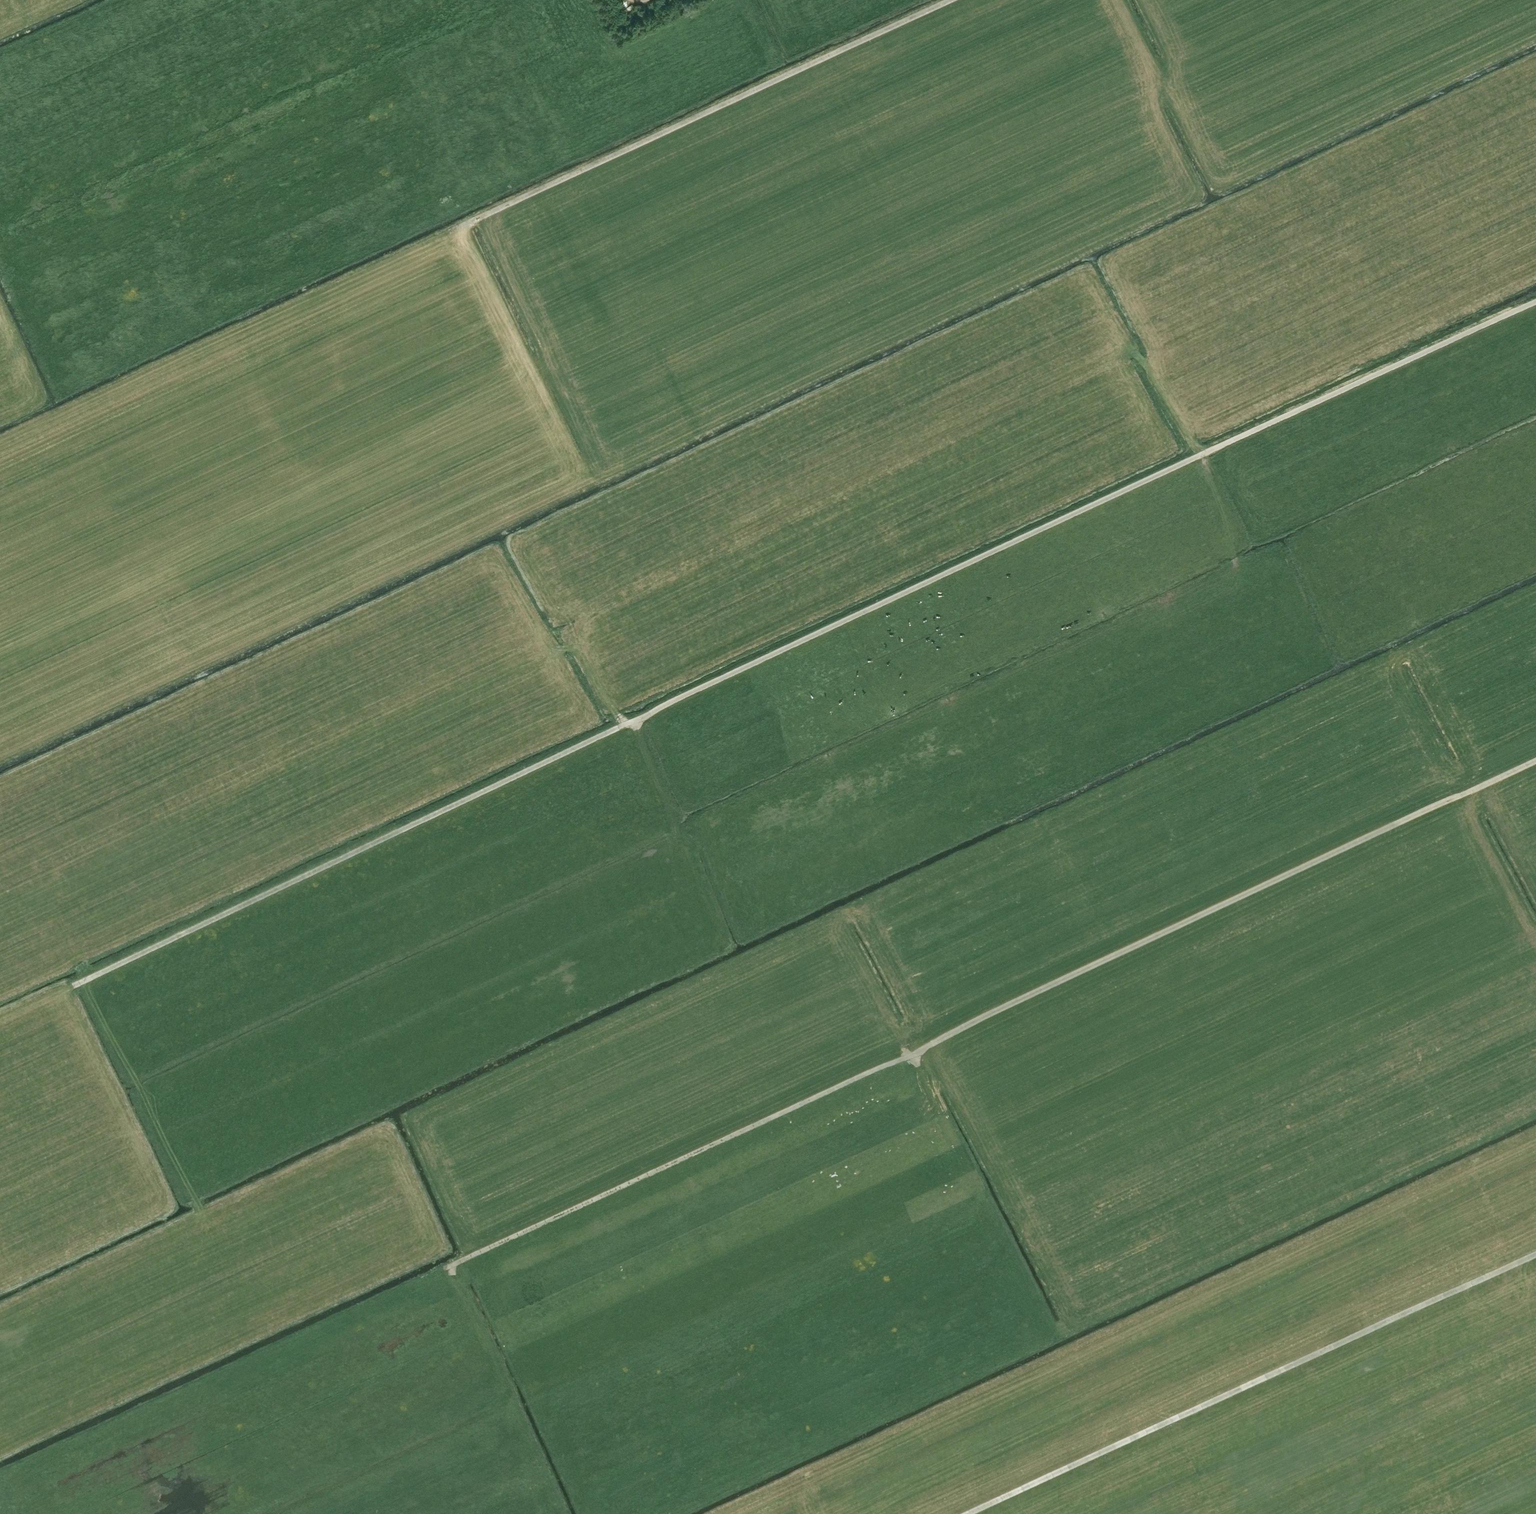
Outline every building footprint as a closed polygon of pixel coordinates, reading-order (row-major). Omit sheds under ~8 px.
[(1517,768),(1519,772),(1531,767),(1530,764),(1535,762),(1535,764),(1535,760),(1517,768)]
